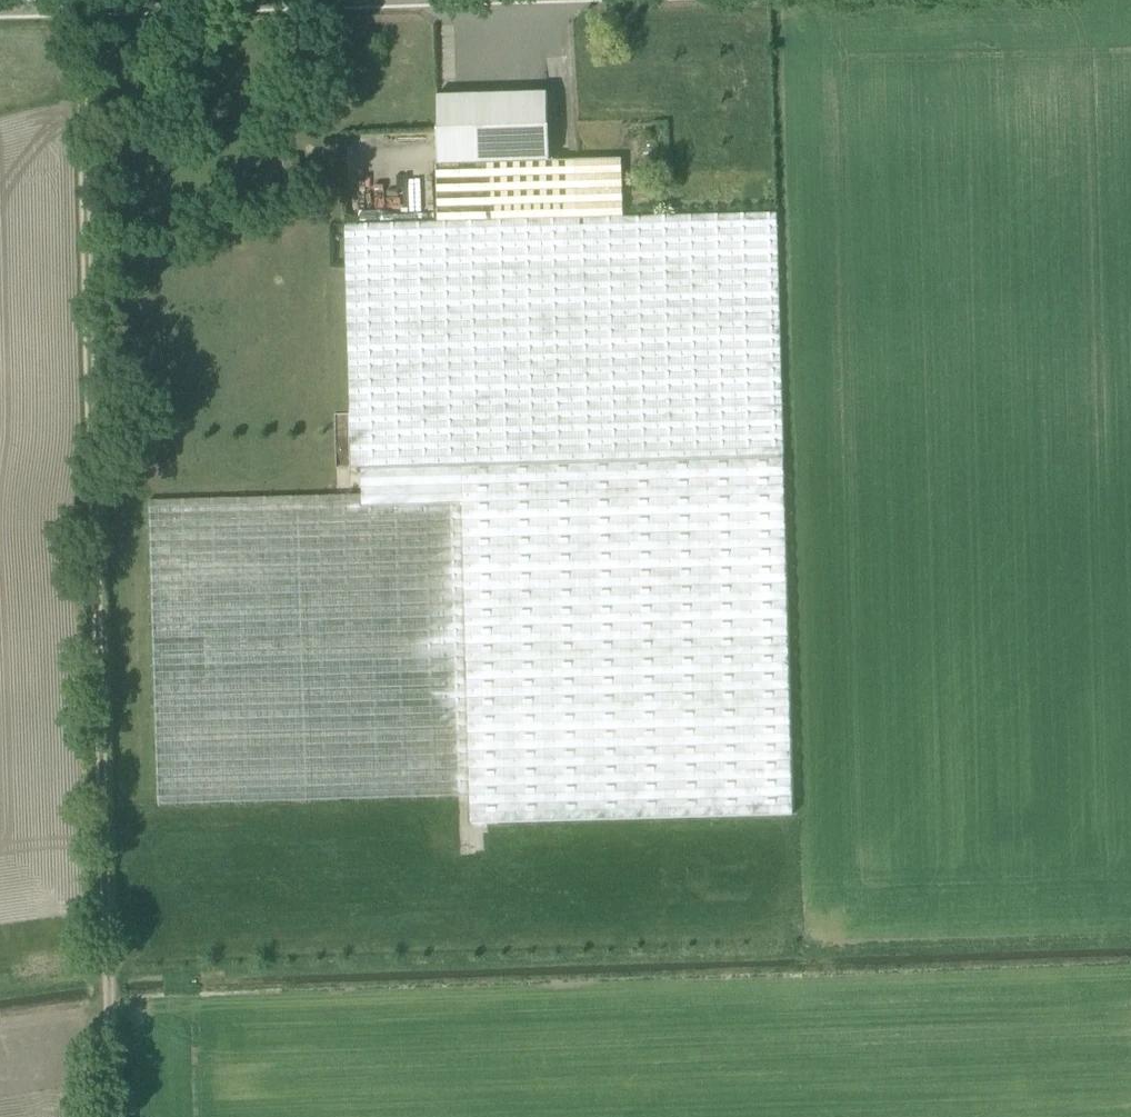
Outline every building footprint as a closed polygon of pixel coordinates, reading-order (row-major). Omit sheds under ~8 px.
[(435,97),(437,162),(549,160),(547,93),(435,97)] [(552,160),(549,160),(437,162),(436,162),(438,223),(622,218),(621,159),(552,160)] [(783,458),(777,213),(622,218),(438,223),(345,225),(351,469),(361,469),(460,466),(783,458)] [(460,466),(469,797),(469,825),(792,817),(783,458),(460,466)] [(149,502),(157,805),(469,797),(460,466),(361,469),(362,496),(149,502)]
